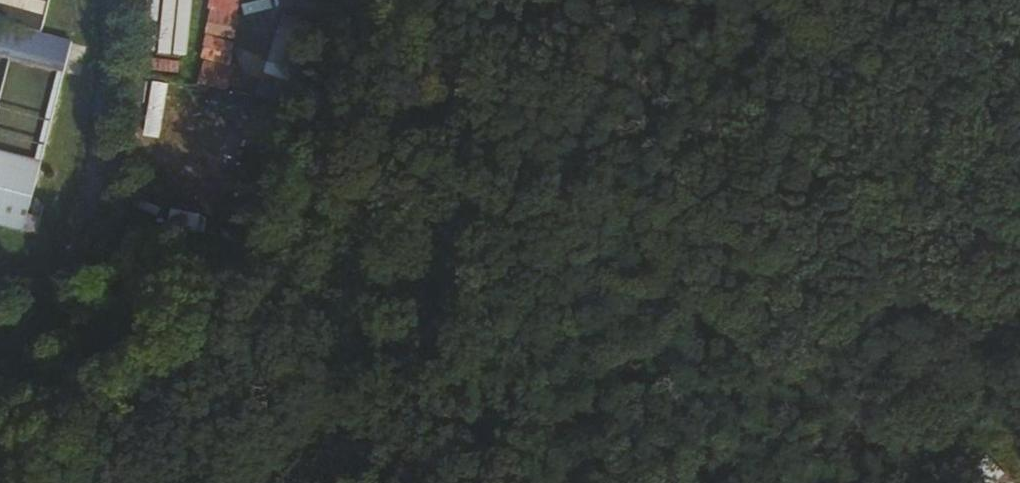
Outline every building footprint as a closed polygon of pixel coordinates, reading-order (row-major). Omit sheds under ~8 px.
[(189,56),(190,0),(148,0),(147,55),(189,56)] [(196,83),(227,88),(242,0),(210,0),(196,83)] [(262,71),(294,81),(313,25),(281,14),(262,71)] [(0,15),(0,48),(15,52),(62,64),(65,50),(80,54),(84,36),(43,26),(0,15)] [(156,137),(165,85),(153,83),(144,135),(156,137)] [(245,139),(259,141),(265,97),(211,90),(207,115),(247,121),(245,139)] [(24,222),(39,148),(0,139),(0,216),(24,222)]
